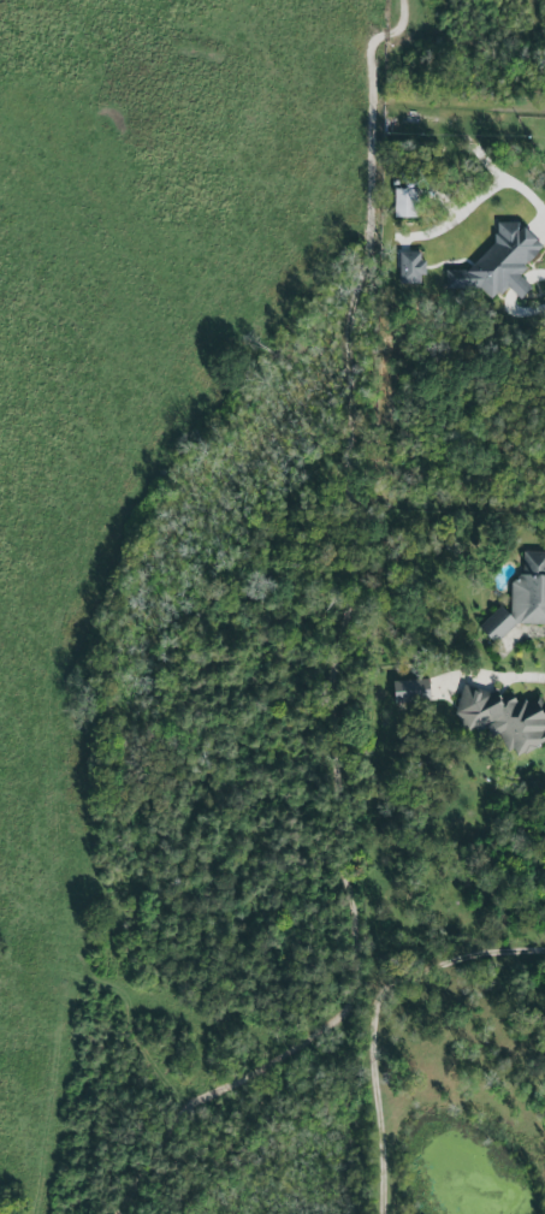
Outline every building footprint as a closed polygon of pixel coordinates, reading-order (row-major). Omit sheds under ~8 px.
[(395,218),(417,218),(417,189),(394,190),(395,218)] [(521,277),(528,271),(526,266),(539,254),(538,253),(543,248),(520,224),(498,224),(498,235),(496,235),(496,244),(470,271),(446,272),(448,290),(481,289),(492,300),(499,294),(503,297),(509,290),(521,302),(534,289),(521,277)] [(423,252),(400,253),(400,284),(423,284),(423,252)] [(525,551),(544,552),(544,626),(517,626),(494,645),(479,628),(502,608),(514,621),(511,615),(513,584),(523,572),(525,551)] [(431,702),(430,680),(394,681),(395,703),(431,702)] [(513,759),(544,744),(544,732),(544,730),(544,708),(540,696),(518,706),(512,693),(500,698),(495,688),(478,696),(472,685),(453,694),(470,730),(475,728),(477,733),(497,723),(513,759)]
